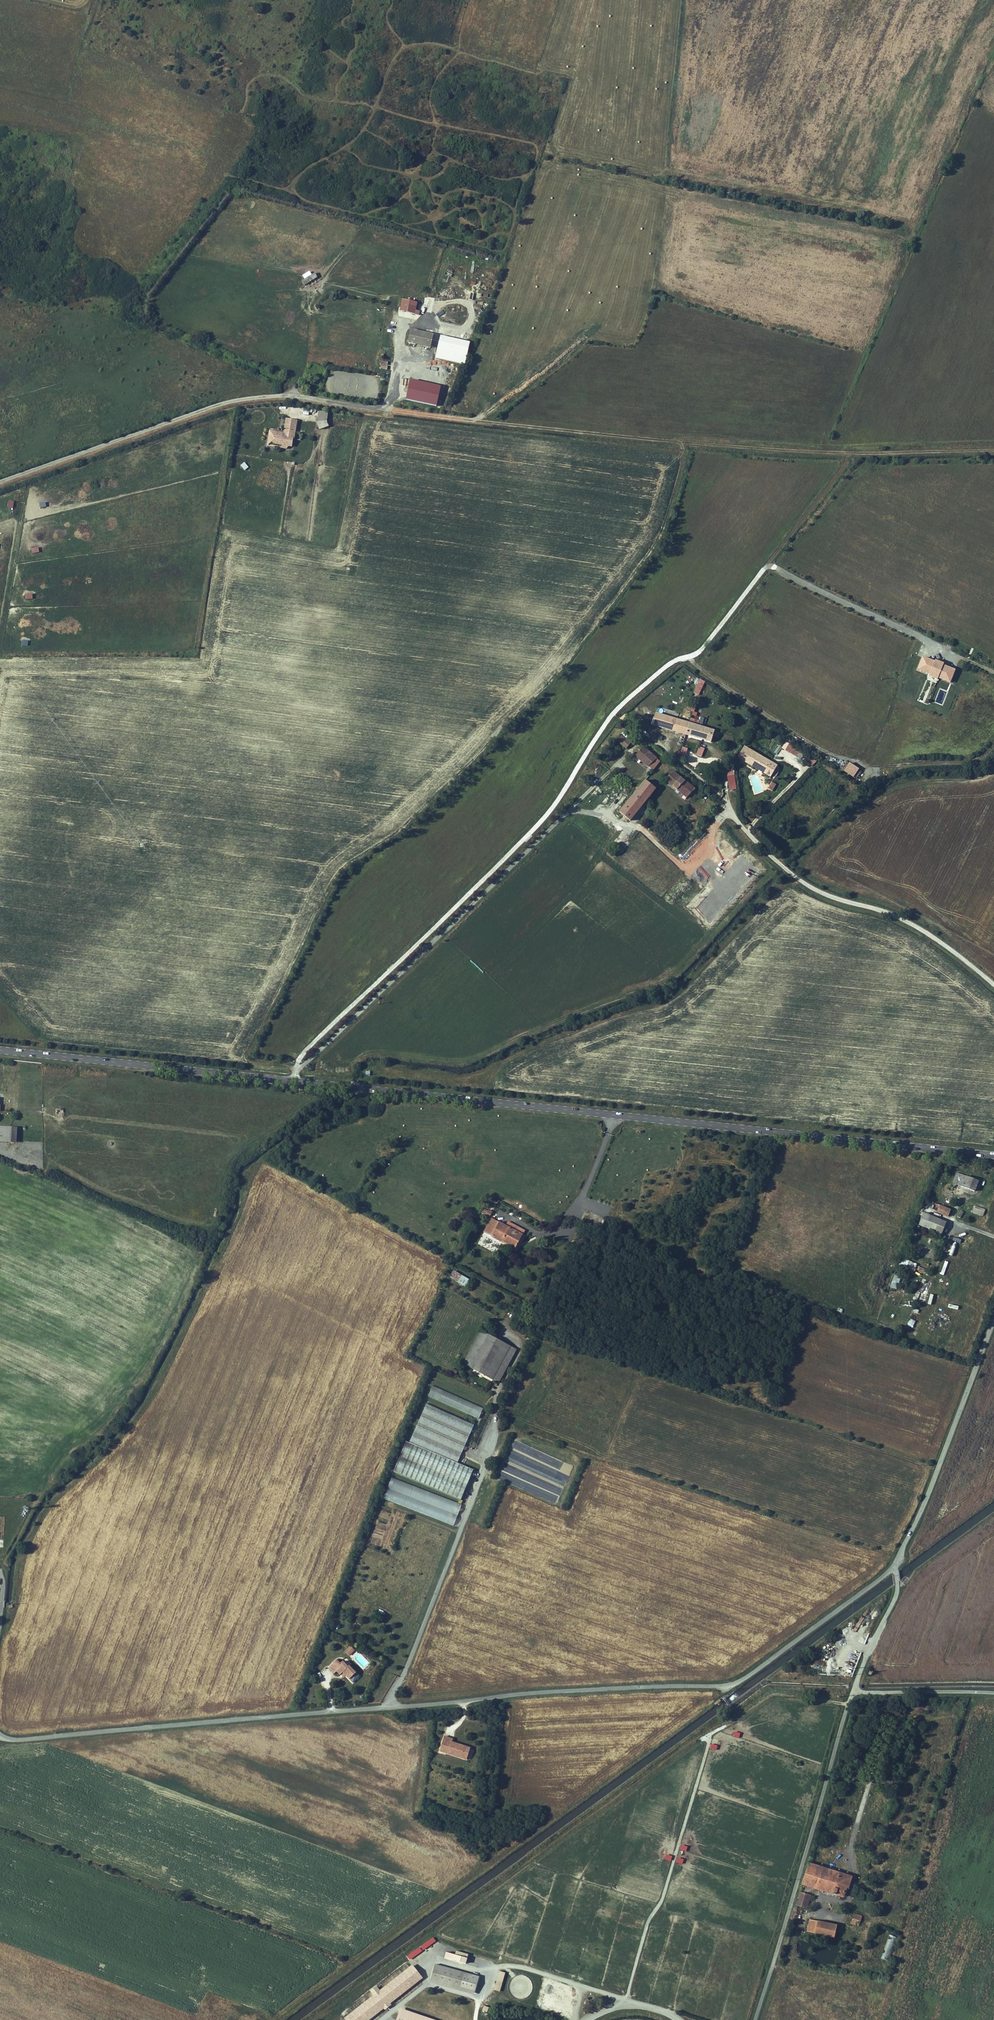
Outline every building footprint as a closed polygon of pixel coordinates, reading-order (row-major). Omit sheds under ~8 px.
[(450,281),(452,272),(446,271),(444,279),(450,281)] [(315,272),(301,281),(304,285),(318,277),(315,272)] [(417,304),(403,300),(400,310),(415,313),(417,304)] [(433,335),(411,329),(408,343),(430,348),(433,335)] [(317,427),(328,428),(328,412),(318,411),(317,427)] [(274,435),(270,434),(269,442),(273,443),(275,445),(280,445),(284,449),(287,449),(289,447),(292,447),(293,440),(288,439),(289,435),(292,435),(293,432),(295,432),(296,424),(286,423),(284,434),(281,433),(281,435),(278,434),(278,433),(274,435)] [(245,462),(241,465),(244,470),(249,467),(245,462)] [(925,655),(919,668),(952,682),(958,668),(925,655)] [(693,692),(698,695),(705,681),(699,679),(693,692)] [(713,740),(716,729),(658,712),(654,723),(713,740)] [(616,739),(626,748),(631,743),(621,735),(616,739)] [(790,742),(785,750),(801,760),(806,752),(790,742)] [(739,757),(771,776),(779,764),(746,745),(739,757)] [(634,758),(647,769),(658,757),(646,746),(634,758)] [(699,746),(696,755),(702,756),(704,748),(699,746)] [(812,756),(807,761),(811,766),(817,760),(812,756)] [(858,768),(844,760),(842,765),(856,772),(858,768)] [(730,790),(737,789),(732,768),(725,770),(730,790)] [(675,769),(666,779),(687,797),(696,787),(675,769)] [(622,810),(633,819),(658,788),(647,779),(622,810)] [(773,780),(768,787),(774,791),(779,784),(773,780)] [(13,1140),(14,1125),(0,1124),(0,1139),(13,1140)] [(967,1173),(963,1184),(975,1188),(979,1177),(967,1173)] [(936,1200),(934,1206),(950,1212),(953,1207),(936,1200)] [(974,1206),(972,1213),(983,1216),(985,1209),(974,1206)] [(481,1213),(489,1218),(492,1212),(484,1208),(481,1213)] [(941,1235),(946,1222),(922,1212),(917,1225),(941,1235)] [(497,1216),(489,1231),(503,1238),(504,1237),(518,1243),(525,1230),(527,1227),(514,1219),(511,1223),(497,1216)] [(525,1230),(518,1243),(522,1245),(529,1232),(525,1230)] [(931,1272),(933,1269),(903,1257),(902,1261),(931,1272)] [(449,1278),(464,1286),(468,1278),(453,1270),(449,1278)] [(894,1274),(890,1287),(897,1289),(901,1276),(894,1274)] [(906,1325),(912,1328),(915,1321),(909,1318),(906,1325)] [(464,1361),(475,1367),(491,1333),(480,1327),(464,1361)] [(491,1333),(475,1367),(505,1381),(522,1347),(491,1333)] [(434,1383),(429,1394),(479,1417),(484,1406),(434,1383)] [(427,1402),(412,1437),(461,1458),(476,1423),(427,1402)] [(409,1439),(396,1469),(464,1498),(476,1468),(459,1461),(409,1439)] [(505,1464),(499,1479),(556,1503),(563,1487),(560,1486),(563,1479),(562,1479),(567,1468),(561,1465),(560,1469),(559,1472),(550,1469),(547,1475),(528,1467),(526,1472),(521,1469),(520,1471),(505,1464)] [(392,1476),(384,1497),(454,1525),(463,1503),(392,1476)] [(350,1646),(345,1652),(350,1656),(355,1650),(350,1646)] [(349,1675),(353,1680),(359,1674),(353,1667),(352,1668),(347,1662),(344,1664),(341,1661),(332,1669),(338,1675),(340,1672),(344,1675),(345,1674),(346,1673),(349,1675)] [(471,1747),(453,1742),(454,1738),(444,1736),(439,1753),(467,1760),(471,1747)] [(848,1884),(851,1875),(809,1862),(803,1883),(844,1896),(847,1888),(849,1888),(850,1885),(848,1884)] [(806,1909),(811,1895),(800,1891),(796,1906),(806,1909)] [(854,1916),(852,1923),(865,1927),(866,1922),(860,1920),(861,1918),(854,1916)] [(837,1926),(811,1920),(808,1933),(834,1938),(837,1926)] [(888,1935),(881,1959),(888,1961),(896,1937),(888,1935)] [(433,1937),(407,1956),(410,1960),(437,1942),(433,1937)] [(456,1951),(455,1954),(446,1952),(444,1958),(466,1965),(469,1954),(456,1951)] [(437,1961),(434,1970),(479,1984),(482,1975),(458,1969),(458,1968),(437,1961)] [(479,1984),(434,1970),(431,1981),(477,1993),(479,1984)] [(500,1992),(506,1973),(500,1971),(494,1990),(500,1992)] [(381,1987),(399,1976),(396,1972),(379,1984),(381,1987)] [(400,2010),(397,2019),(435,2019),(400,2010)]
